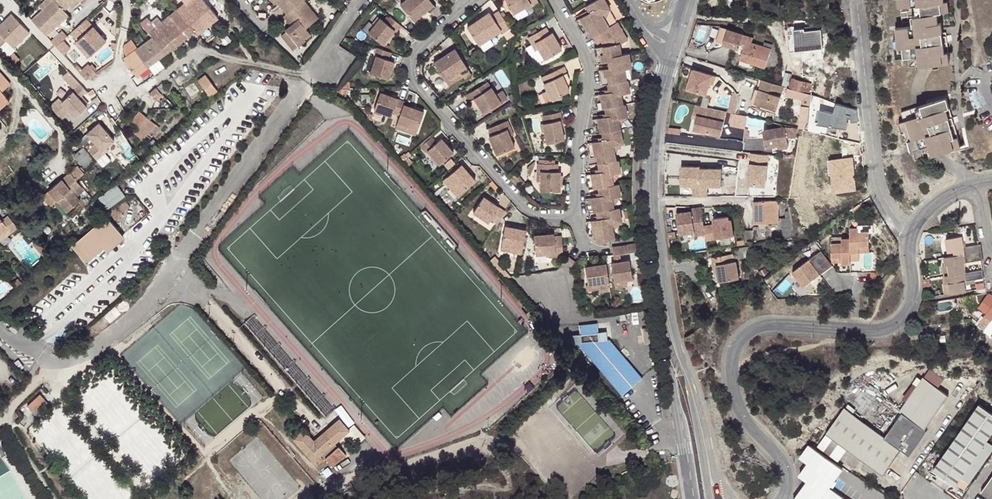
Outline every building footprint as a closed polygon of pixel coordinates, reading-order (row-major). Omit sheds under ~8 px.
[(32,21),(43,34),(67,14),(64,10),(76,0),(55,0),(54,1),(50,5),(43,11),(32,21)] [(43,11),(50,5),(54,1),(53,0),(49,0),(40,7),(43,11)] [(197,35),(219,17),(204,0),(182,0),(185,3),(182,4),(178,0),(173,0),(172,1),(178,8),(177,10),(194,31),(197,35)] [(277,5),(279,3),(287,13),(290,10),(302,0),(273,0),(277,5)] [(283,16),(289,23),(291,21),(292,24),(291,25),(285,30),(287,31),(298,45),(299,46),(306,40),(305,38),(311,33),(306,27),(319,17),(305,0),(302,0),(290,10),(287,13),(283,16)] [(398,5),(412,21),(423,12),(425,10),(428,14),(434,8),(427,0),(404,0),(398,5)] [(525,9),(529,6),(530,9),(538,4),(536,0),(504,0),(513,14),(523,9),(525,9)] [(608,28),(600,14),(609,9),(604,0),(596,0),(586,6),(590,12),(575,21),(583,34),(589,30),(593,37),(608,28)] [(749,1),(749,9),(763,10),(764,0),(749,0),(749,1)] [(899,7),(901,7),(904,27),(896,28),(897,38),(894,38),(896,58),(908,57),(909,67),(950,62),(947,42),(944,42),(943,36),(941,36),(940,33),(943,33),(942,23),(939,23),(938,13),(949,12),(947,0),(898,0),(899,7)] [(194,31),(177,10),(162,22),(157,17),(151,22),(147,18),(141,23),(152,37),(166,54),(173,49),(174,50),(177,48),(176,47),(194,31)] [(503,35),(511,30),(500,13),(492,18),(489,13),(467,27),(479,46),(500,32),(503,35)] [(5,40),(13,48),(29,34),(11,15),(0,25),(0,45),(5,40)] [(368,33),(381,43),(387,39),(395,30),(398,32),(402,26),(395,21),(390,16),(385,22),(379,19),(368,33)] [(104,42),(85,19),(81,22),(70,33),(76,40),(88,55),(104,42)] [(623,34),(617,23),(608,28),(593,37),(596,43),(598,43),(603,40),(606,45),(594,49),(595,53),(600,85),(607,84),(625,80),(624,70),(623,65),(630,64),(629,53),(621,54),(619,44),(615,38),(623,34)] [(825,25),(804,27),(805,46),(822,45),(821,34),(825,34),(825,25)] [(527,39),(531,44),(534,42),(538,48),(544,59),(561,50),(551,33),(549,33),(545,28),(527,39)] [(48,39),(54,46),(63,38),(66,36),(59,29),(48,39)] [(741,43),(744,34),(728,29),(723,44),(739,49),(741,43)] [(293,49),(298,45),(287,31),(282,35),(293,49)] [(627,41),(623,34),(615,38),(619,44),(620,44),(621,44),(628,42),(627,41)] [(754,38),(744,34),(741,43),(746,44),(740,59),(765,67),(771,49),(752,43),(754,38)] [(166,54),(152,37),(150,38),(138,47),(135,49),(148,67),(157,60),(166,54)] [(86,57),(88,55),(76,40),(73,43),(86,57)] [(135,49),(138,47),(134,42),(123,50),(127,56),(124,58),(138,77),(141,75),(139,73),(148,67),(135,49)] [(389,52),(375,48),(373,56),(374,56),(369,70),(368,74),(386,80),(392,62),(386,61),(389,52)] [(451,68),(463,62),(455,50),(434,64),(441,74),(451,68)] [(42,80),(54,65),(44,56),(39,63),(42,66),(35,74),(42,80)] [(469,71),(463,62),(451,68),(441,74),(445,81),(459,72),(461,76),(462,76),(469,71)] [(85,71),(82,71),(79,73),(86,80),(96,73),(90,66),(85,71)] [(540,78),(547,91),(551,100),(569,92),(564,78),(568,76),(563,66),(540,78)] [(686,66),(680,87),(706,95),(713,74),(686,66)] [(9,100),(2,91),(11,84),(0,71),(0,72),(0,108),(9,100)] [(792,74),(786,72),(783,85),(789,86),(792,74)] [(181,73),(174,78),(179,86),(187,82),(181,73)] [(206,75),(198,80),(209,95),(217,90),(206,75)] [(84,90),(73,78),(67,83),(73,90),(60,101),(74,116),(86,106),(77,96),(84,90)] [(811,84),(792,78),(789,87),(808,93),(811,84)] [(784,86),(782,86),(763,79),(760,89),(762,90),(758,104),(776,110),(784,86)] [(629,91),(627,80),(625,80),(607,84),(608,91),(593,94),(596,109),(604,107),(609,107),(621,104),(619,93),(629,91)] [(485,82),(465,96),(470,105),(475,102),(483,114),(506,100),(500,92),(495,95),(487,83),(485,82)] [(156,87),(162,94),(168,89),(161,83),(156,87)] [(155,100),(162,94),(156,87),(149,94),(155,100)] [(798,128),(800,128),(807,130),(810,108),(812,95),(787,87),(785,96),(802,100),(798,128)] [(551,100),(547,91),(542,94),(546,102),(550,100),(551,100)] [(372,109),(376,110),(397,98),(382,92),(379,102),(375,101),(372,109)] [(397,98),(376,110),(387,114),(388,110),(400,113),(403,104),(404,100),(397,98)] [(949,118),(952,117),(946,98),(901,111),(904,121),(899,122),(905,142),(908,141),(911,151),(913,150),(916,160),(961,146),(955,126),(950,128),(949,125),(951,124),(949,118)] [(707,115),(709,106),(698,103),(695,115),(698,116),(699,113),(707,115)] [(398,119),(395,126),(404,129),(406,124),(416,128),(421,111),(403,104),(400,113),(398,119)] [(623,104),(621,104),(609,107),(604,107),(606,116),(590,118),(593,134),(603,132),(607,131),(617,129),(615,118),(625,115),(623,104)] [(729,111),(709,106),(707,115),(699,113),(698,116),(696,127),(723,134),(729,111)] [(807,130),(816,133),(819,109),(810,108),(807,130)] [(142,140),(142,139),(144,137),(146,135),(150,130),(155,124),(149,119),(147,117),(139,111),(129,122),(137,128),(133,132),(142,140)] [(747,115),(735,112),(732,124),(746,129),(746,127),(747,115)] [(560,113),(543,117),(545,124),(543,124),(547,144),(564,140),(559,121),(561,120),(560,113)] [(756,117),(747,115),(746,127),(755,127),(756,117)] [(507,130),(510,129),(506,120),(489,127),(487,128),(490,135),(487,136),(494,154),(513,147),(511,138),(507,130)] [(86,133),(95,144),(88,150),(97,160),(104,154),(102,151),(106,147),(114,141),(99,123),(86,133)] [(159,127),(155,124),(150,130),(154,133),(159,127)] [(406,124),(404,129),(414,133),(416,128),(406,124)] [(786,135),(799,135),(800,128),(798,128),(791,126),(785,127),(763,131),(766,148),(772,147),(778,146),(778,149),(788,147),(786,135)] [(621,128),(617,129),(607,131),(603,132),(604,138),(588,142),(591,157),(597,156),(598,163),(606,162),(617,160),(614,145),(623,143),(621,128)] [(150,130),(146,135),(150,138),(154,133),(150,130)] [(430,137),(418,147),(423,153),(425,151),(438,165),(452,152),(440,138),(435,142),(430,137)] [(83,147),(75,155),(86,168),(95,160),(83,147)] [(749,162),(744,162),(743,184),(769,185),(770,153),(749,152),(749,162)] [(697,155),(694,184),(719,187),(739,189),(743,160),(697,155)] [(853,155),(826,156),(828,190),(855,189),(853,155)] [(620,159),(617,160),(606,162),(598,163),(600,171),(586,174),(589,189),(599,187),(602,186),(612,184),(610,172),(621,170),(620,159)] [(536,164),(536,172),(541,172),(540,182),(540,191),(558,191),(559,190),(559,173),(558,172),(558,164),(536,164)] [(68,172),(74,179),(83,172),(77,165),(68,172)] [(441,181),(448,189),(452,185),(459,193),(473,181),(459,165),(441,181)] [(74,179),(68,172),(61,180),(65,185),(68,182),(74,189),(72,192),(76,196),(83,190),(74,179)] [(515,179),(512,181),(517,187),(520,185),(515,179)] [(65,185),(61,180),(43,196),(52,206),(57,201),(67,211),(79,200),(76,196),(72,192),(74,189),(68,182),(65,185)] [(122,183),(103,195),(112,208),(130,195),(122,183)] [(620,183),(612,184),(602,186),(599,187),(600,194),(587,197),(590,212),(595,211),(601,210),(614,208),(612,196),(622,195),(620,183)] [(719,187),(694,184),(693,191),(718,194),(719,187)] [(452,185),(448,189),(454,197),(459,193),(452,185)] [(487,218),(495,224),(499,218),(503,212),(481,197),(471,212),(485,221),(487,218)] [(130,198),(109,211),(115,220),(123,215),(122,212),(134,205),(130,198)] [(786,200),(782,200),(754,201),(754,223),(778,223),(778,209),(785,209),(786,209),(786,200)] [(610,239),(615,238),(612,224),(613,222),(621,221),(619,207),(614,208),(601,210),(602,217),(586,220),(589,235),(595,234),(596,241),(604,240),(610,239)] [(707,234),(702,207),(692,209),(693,214),(678,216),(681,236),(696,234),(696,236),(707,234)] [(9,229),(11,232),(17,227),(17,226),(9,216),(2,221),(0,218),(0,236),(9,229)] [(106,216),(72,245),(87,262),(120,232),(106,216)] [(729,216),(714,219),(717,239),(735,236),(732,219),(730,220),(729,216)] [(783,239),(794,238),(792,218),(786,218),(782,219),(783,239)] [(508,251),(521,253),(525,228),(524,230),(503,226),(500,244),(509,245),(508,251)] [(858,227),(850,227),(850,239),(850,245),(850,261),(858,261),(858,248),(858,246),(868,246),(868,231),(858,232),(858,227)] [(0,236),(0,241),(11,232),(9,229),(0,236)] [(533,255),(545,255),(553,256),(553,261),(561,261),(561,239),(553,239),(553,236),(534,236),(533,255)] [(981,244),(979,244),(965,246),(963,236),(947,239),(949,256),(982,251),(981,244)] [(32,244),(39,251),(44,247),(37,239),(32,244)] [(842,264),(850,264),(850,261),(850,245),(850,239),(843,239),(843,243),(832,243),(832,257),(842,257),(843,259),(842,264)] [(638,250),(637,243),(617,245),(610,246),(611,254),(638,250)] [(44,247),(39,251),(46,259),(51,255),(44,247)] [(749,257),(747,247),(733,249),(733,251),(731,251),(732,257),(734,257),(734,259),(749,257)] [(806,285),(820,274),(832,265),(821,251),(792,272),(797,278),(799,277),(806,285)] [(949,256),(945,257),(946,265),(949,265),(950,275),(966,272),(965,262),(982,259),(983,259),(982,251),(949,256)] [(712,257),(714,266),(717,265),(718,273),(720,282),(740,279),(737,261),(732,262),(731,254),(712,257)] [(572,267),(575,263),(569,257),(566,262),(572,267)] [(629,259),(610,262),(613,281),(631,278),(629,259)] [(586,290),(598,289),(598,283),(608,282),(605,262),(583,266),(586,290)] [(500,274),(504,278),(509,278),(510,276),(502,267),(497,271),(500,274)] [(950,283),(951,293),(967,290),(966,284),(966,280),(976,279),(985,277),(984,270),(966,272),(950,275),(946,275),(947,283),(950,283)] [(804,287),(806,285),(799,277),(797,278),(804,287)] [(12,284),(8,279),(0,286),(0,293),(4,298),(16,289),(12,284)] [(17,279),(12,284),(16,289),(21,284),(17,279)] [(599,291),(609,290),(608,286),(608,282),(598,283),(598,289),(599,291)] [(965,296),(966,303),(978,301),(981,303),(979,306),(987,312),(986,314),(991,319),(991,318),(991,296),(987,292),(965,296)] [(982,319),(988,324),(991,319),(986,314),(982,319)] [(252,315),(244,322),(279,363),(325,416),(333,409),(299,370),(252,315)] [(597,324),(579,326),(581,342),(578,343),(623,394),(642,378),(610,340),(600,341),(597,324)] [(939,386),(944,378),(931,369),(926,377),(939,386)] [(948,395),(923,377),(900,411),(902,412),(884,437),(865,424),(844,409),(826,434),(852,452),(883,474),(901,449),(909,454),(926,430),(924,428),(948,395)] [(39,398),(31,407),(35,411),(43,402),(39,398)] [(979,405),(961,429),(933,470),(955,485),(962,476),(970,482),(991,450),(991,446),(986,442),(991,434),(991,414),(979,405)] [(25,408),(21,412),(29,419),(32,415),(25,408)] [(293,439),(296,443),(299,441),(301,444),(299,446),(319,469),(324,464),(321,461),(323,460),(319,455),(342,435),(349,430),(348,429),(339,419),(332,425),(335,428),(312,447),(309,444),(313,441),(303,430),(293,439)] [(332,425),(313,441),(309,444),(312,447),(335,428),(332,425)] [(352,425),(348,429),(349,430),(342,435),(347,441),(353,436),(359,443),(364,438),(352,425)] [(809,445),(800,457),(809,463),(800,475),(808,481),(795,498),(845,498),(829,488),(843,469),(809,445)] [(338,446),(325,458),(332,466),(345,455),(338,446)] [(982,492),(991,498),(991,477),(982,492)]
